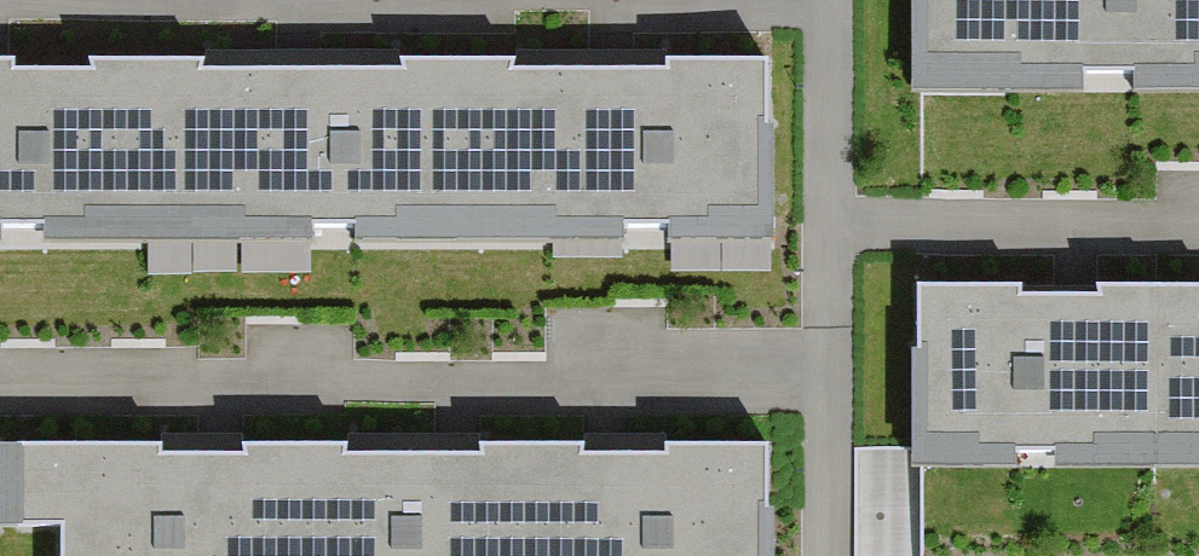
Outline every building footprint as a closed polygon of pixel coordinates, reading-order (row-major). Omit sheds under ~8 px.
[(920,109),(1084,111),(1084,94),(1131,94),(1133,109),(1198,109),(1198,0),(919,0),(920,109)] [(150,62),(83,61),(83,79),(13,78),(14,63),(0,63),(0,217),(150,219),(150,62)] [(460,223),(461,64),(398,64),(398,76),(199,74),(200,62),(150,62),(150,219),(460,223)] [(765,130),(765,65),(668,65),(668,76),(513,75),(513,64),(461,64),(460,223),(761,227),(774,130),(765,130)] [(1020,292),(922,292),(922,376),(913,377),(926,444),(1163,442),(1163,290),(1100,291),(1100,301),(1020,301),(1020,292)] [(1163,290),(1163,442),(1198,441),(1198,293),(1163,290)] [(295,450),(248,450),(248,466),(162,465),(163,451),(22,449),(20,533),(64,534),(64,555),(294,555),(295,450)] [(491,457),(348,455),(348,451),(295,450),(294,555),(489,555),(491,457)] [(766,454),(675,453),(674,471),(585,470),(585,458),(491,457),(489,555),(765,555),(766,454)]
